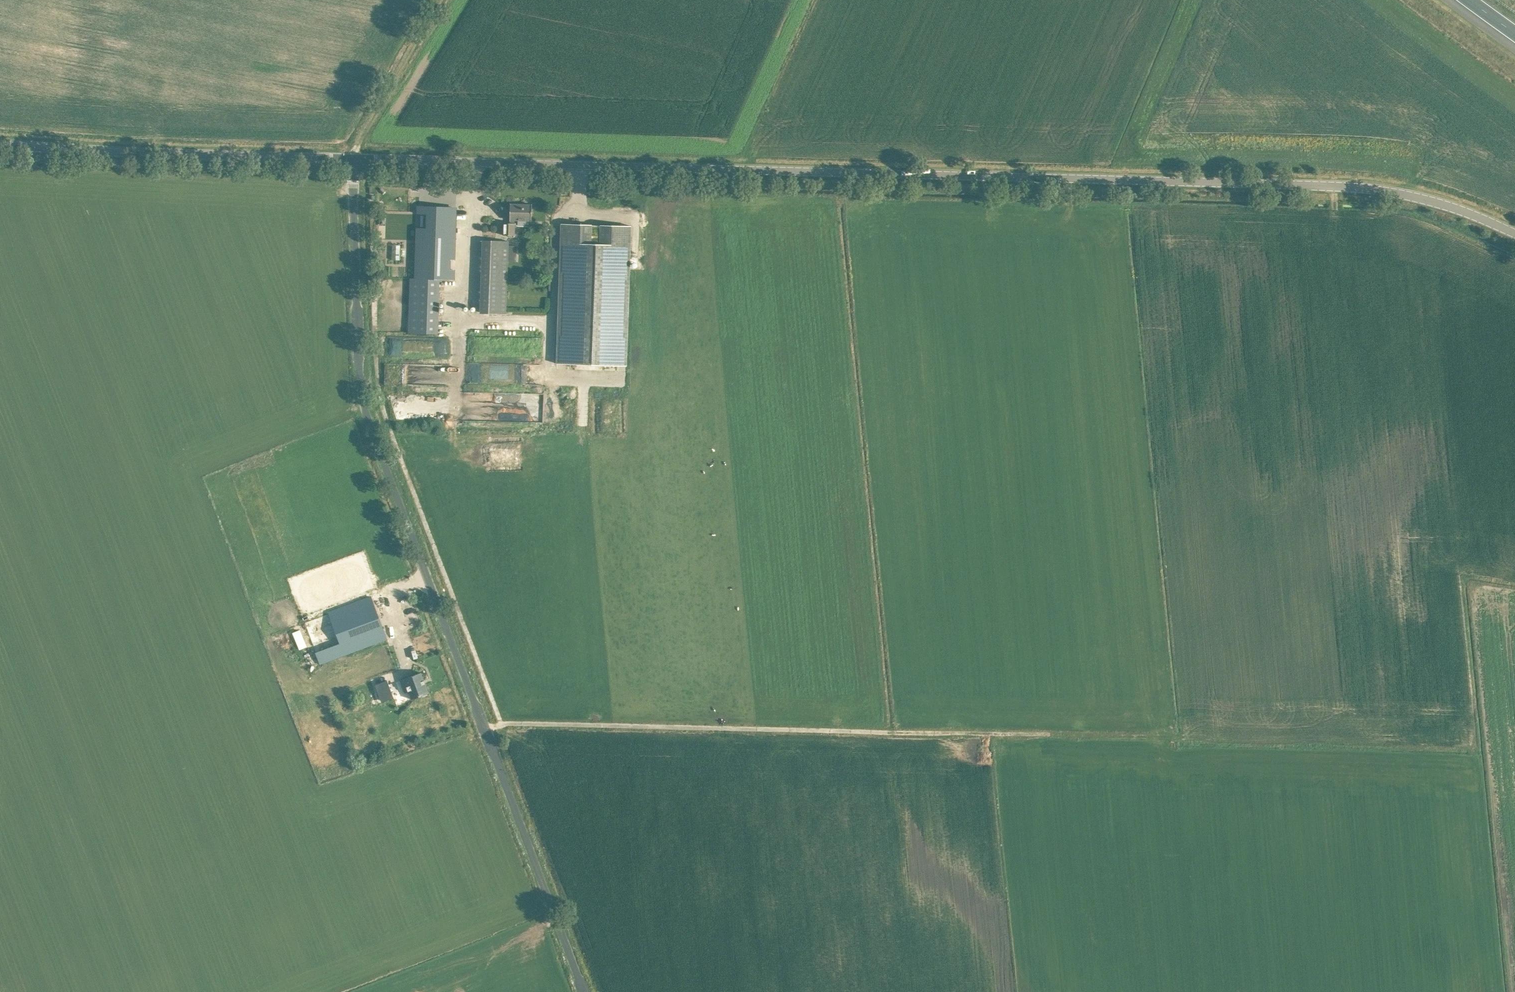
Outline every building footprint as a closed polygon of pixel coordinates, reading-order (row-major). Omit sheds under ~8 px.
[(515,220),(531,221),(532,204),(510,204),(510,223),(503,223),(503,235),(515,235),(515,220)] [(461,280),(464,208),(419,207),(417,278),(410,278),(408,333),(437,334),(439,279),(461,280)] [(628,365),(632,225),(560,223),(556,363),(628,365)] [(508,240),(483,239),(480,313),(506,313),(508,240)] [(401,349),(401,340),(391,340),(391,348),(401,349)] [(422,352),(423,341),(413,340),(413,351),(422,352)] [(319,663),(377,641),(387,638),(371,597),(304,622),(319,663)] [(411,699),(429,693),(422,672),(400,680),(405,693),(408,692),(411,699)] [(380,697),(392,692),(387,680),(375,685),(380,697)]
